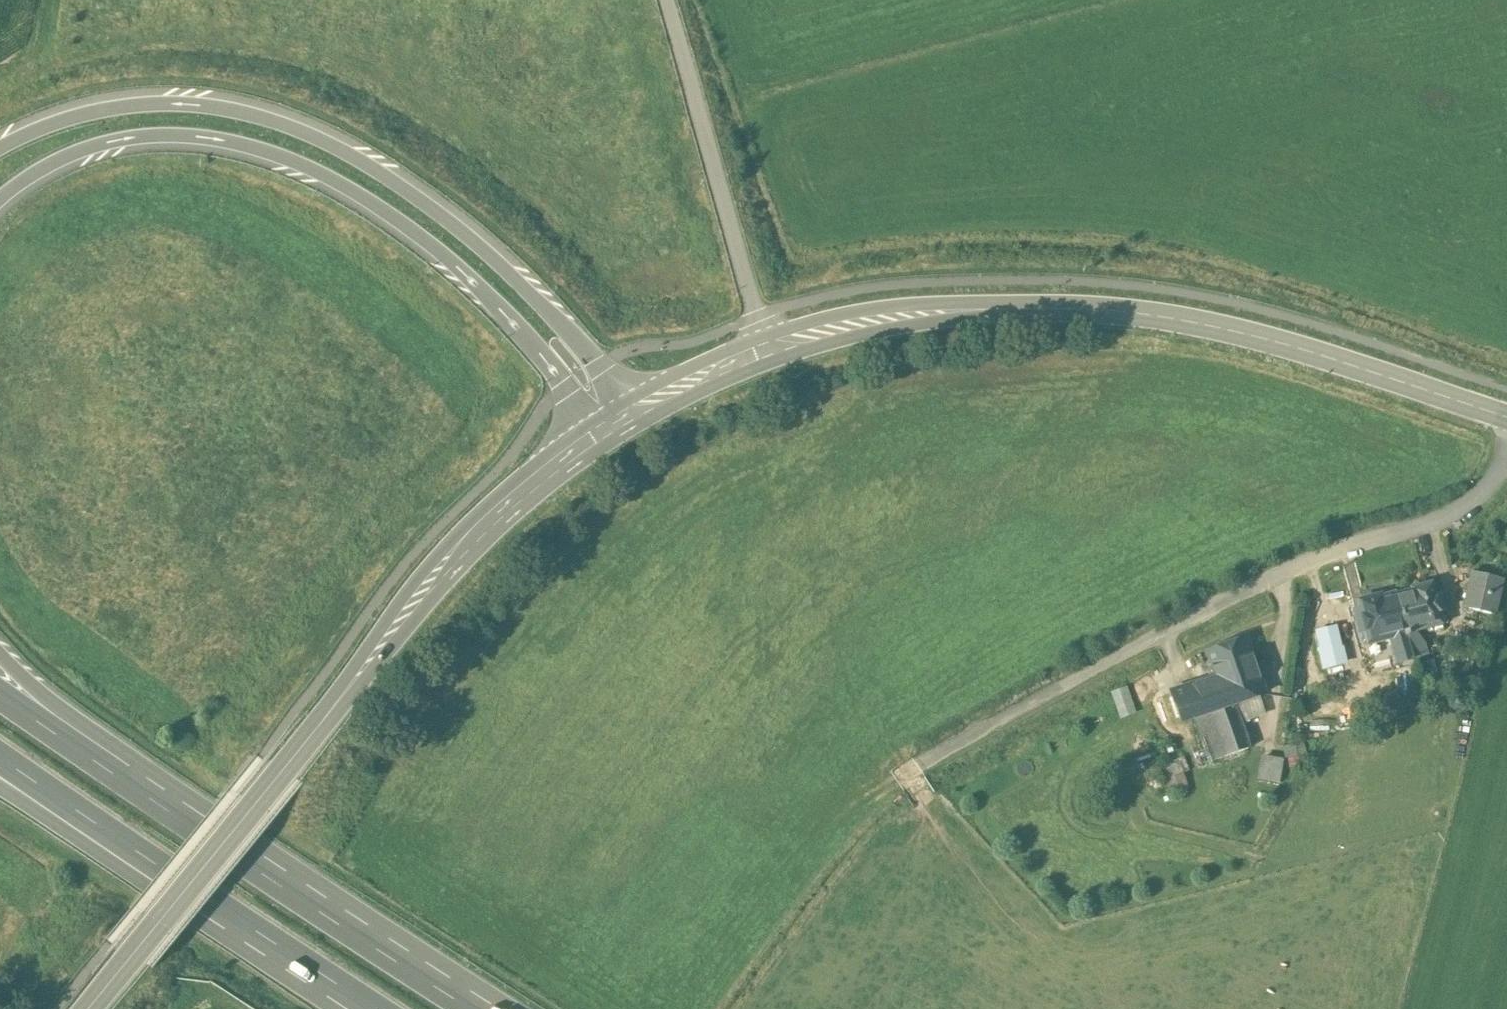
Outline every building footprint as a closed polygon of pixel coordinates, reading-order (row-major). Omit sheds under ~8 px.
[(1494,615),(1502,579),(1473,573),(1469,589),(1473,590),(1468,609),(1494,615)] [(1414,591),(1397,595),(1407,634),(1417,631),(1445,624),(1441,612),(1447,611),(1443,596),(1438,597),(1433,581),(1413,587),(1414,591)] [(1397,595),(1384,599),(1383,595),(1361,601),(1365,615),(1359,617),(1363,631),(1366,630),(1370,644),(1398,636),(1407,634),(1397,595)] [(1339,628),(1318,633),(1326,666),(1351,660),(1347,645),(1353,643),(1347,619),(1337,622),(1339,628)] [(1428,643),(1417,631),(1407,634),(1414,658),(1430,653),(1428,643)] [(1407,634),(1398,636),(1396,651),(1399,661),(1414,658),(1407,634)] [(1228,706),(1233,704),(1259,695),(1264,694),(1245,640),(1209,652),(1217,677),(1227,706),(1228,706)] [(1396,651),(1383,654),(1388,673),(1402,671),(1399,661),(1396,651)] [(1475,677),(1465,676),(1462,696),(1473,698),(1475,677)] [(1217,677),(1171,693),(1181,722),(1195,717),(1227,706),(1217,677)] [(1137,713),(1128,690),(1113,695),(1114,696),(1113,696),(1114,696),(1122,719),(1137,713)] [(1259,695),(1233,704),(1238,717),(1246,714),(1247,718),(1265,711),(1259,695)] [(1233,704),(1228,706),(1227,706),(1195,717),(1211,763),(1249,749),(1240,724),(1238,717),(1233,704)] [(1246,714),(1238,717),(1240,724),(1249,721),(1247,718),(1246,714)] [(1304,744),(1286,748),(1289,760),(1307,755),(1304,744)] [(1283,761),(1264,757),(1259,780),(1279,784),(1283,761)] [(1183,759),(1159,768),(1170,795),(1180,791),(1174,775),(1188,770),(1183,759)]
